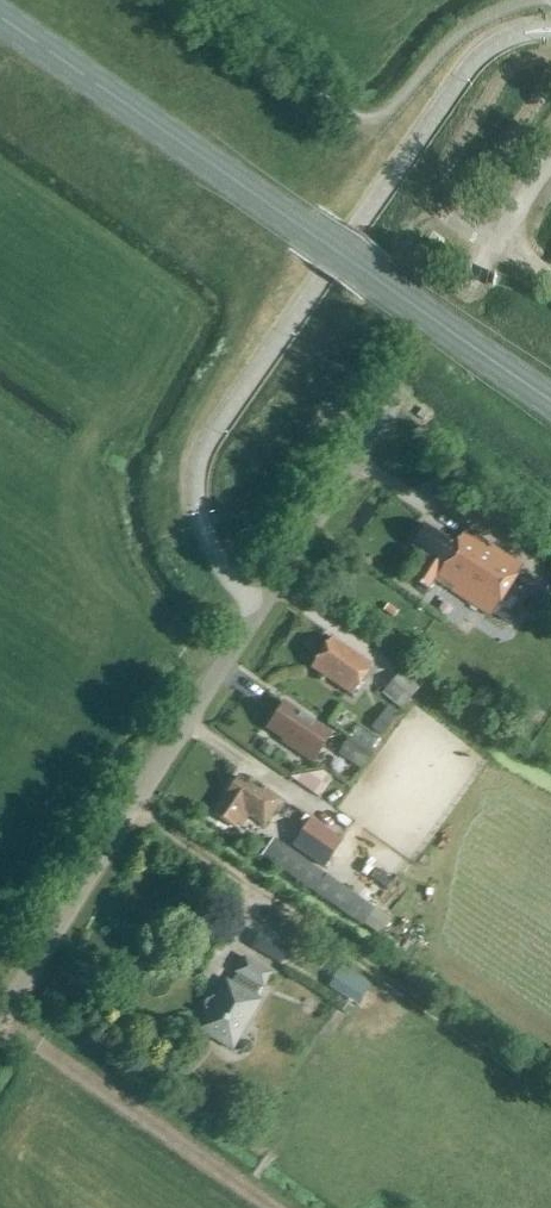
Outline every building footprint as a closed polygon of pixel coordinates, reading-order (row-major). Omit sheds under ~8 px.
[(454,543),(423,526),(410,548),(426,557),(412,582),(428,591),(433,580),(492,613),(504,592),(521,561),(463,528),(454,543)] [(351,696),(371,667),(330,639),(310,669),(351,696)] [(401,709),(418,689),(399,672),(383,693),(401,709)] [(311,762),(329,734),(284,704),(267,730),(283,740),(281,743),(311,762)] [(383,736),(399,716),(389,708),(374,729),(383,736)] [(361,767),(370,754),(349,740),(340,753),(361,767)] [(263,745),(258,754),(267,760),(273,751),(263,745)] [(259,793),(237,778),(226,795),(226,796),(213,815),(233,829),(236,825),(241,828),(246,821),(241,818),(243,814),(263,827),(281,801),(262,788),(259,793)] [(323,866),(341,839),(309,817),(291,844),(323,866)] [(377,913),(325,877),(273,839),(260,856),(366,931),(377,913)] [(258,932),(250,947),(279,963),(287,949),(258,932)] [(262,987),(270,974),(244,959),(236,973),(237,973),(230,985),(226,983),(216,1001),(213,999),(213,998),(212,997),(211,1001),(206,1009),(204,1011),(206,1011),(209,1013),(199,1030),(232,1048),(258,1002),(255,999),(262,987)]
